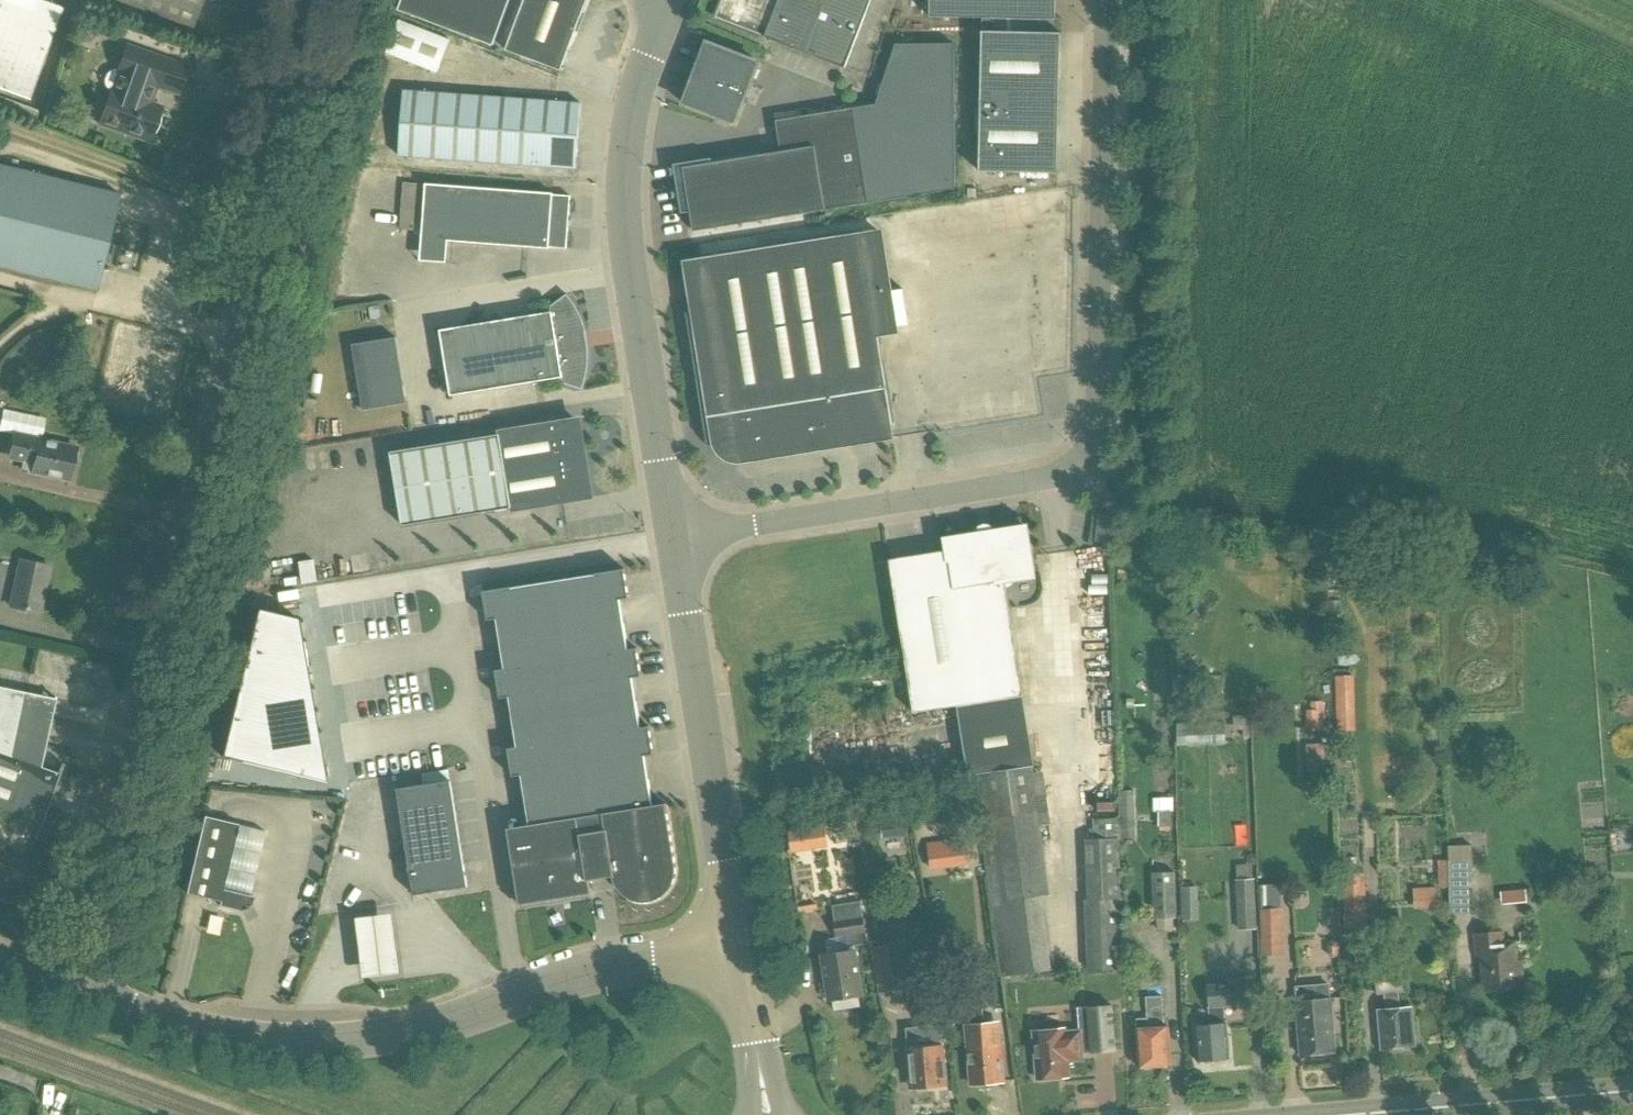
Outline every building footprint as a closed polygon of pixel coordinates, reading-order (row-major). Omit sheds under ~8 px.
[(63,8),(41,0),(0,0),(0,89),(30,99),(63,8)] [(203,0),(113,0),(192,29),(203,0)] [(505,0),(405,0),(401,11),(489,43),(505,0)] [(588,0),(525,0),(507,50),(562,70),(588,0)] [(716,17),(766,36),(765,36),(846,67),(872,0),(723,0),(716,17)] [(930,16),(983,18),(994,18),(1056,19),(1056,0),(930,0),(930,16)] [(994,31),(994,18),(983,18),(980,171),(1059,173),(1062,32),(994,31)] [(397,20),(384,53),(436,73),(449,40),(397,20)] [(736,123),(759,62),(708,43),(685,104),(736,123)] [(694,231),(869,202),(954,189),(954,44),(896,44),(876,103),(854,107),(776,120),(782,151),(684,167),(691,211),(694,231)] [(179,94),(188,67),(128,45),(119,70),(117,70),(115,70),(113,71),(111,71),(110,73),(108,74),(107,75),(106,77),(106,79),(105,81),(105,82),(106,84),(106,86),(107,88),(108,89),(110,90),(111,91),(100,125),(150,142),(153,134),(155,135),(158,132),(160,128),(161,124),(162,120),(162,115),(160,115),(162,107),(152,103),(157,86),(179,94)] [(577,168),(582,103),(404,90),(399,156),(577,168)] [(119,196),(0,167),(0,268),(97,291),(119,196)] [(567,248),(571,195),(554,194),(554,193),(427,183),(422,238),(550,248),(550,247),(567,248)] [(747,446),(893,423),(862,231),(705,256),(713,308),(687,312),(708,441),(734,437),(734,439),(735,441),(737,442),(738,444),(740,445),(741,446),(743,446),(745,447),(747,446)] [(583,389),(587,375),(589,361),(589,347),(587,332),(582,318),(576,306),(567,294),(551,306),(552,312),(441,330),(452,395),(562,377),(563,382),(583,389)] [(363,410),(407,403),(395,337),(352,345),(363,410)] [(403,525),(511,507),(591,494),(579,421),(499,434),(390,451),(403,525)] [(13,436),(8,459),(23,463),(33,465),(32,471),(69,479),(76,449),(35,441),(13,436)] [(819,489),(831,486),(826,466),(814,469),(819,489)] [(1112,543),(1115,516),(1099,514),(1096,540),(1112,543)] [(1001,978),(1010,977),(1051,971),(1042,895),(1050,894),(1033,765),(1035,765),(1024,695),(1006,580),(1035,576),(1027,526),(996,531),(994,527),(990,525),(981,526),(979,529),(978,534),(947,539),(948,550),(890,559),(914,713),(958,706),(969,772),(973,772),(1001,978)] [(40,613),(50,566),(22,560),(12,607),(40,613)] [(629,598),(625,568),(596,573),(597,574),(512,587),(512,586),(483,590),(488,620),(497,618),(505,668),(496,670),(501,698),(509,697),(517,747),(508,748),(513,776),(522,775),(529,825),(508,828),(520,904),(592,893),(589,880),(613,876),(614,881),(617,886),(619,890),(623,894),(627,897),(631,899),(636,901),(641,902),(646,902),(652,901),(657,899),(662,897),(666,894),(670,889),(673,885),(675,880),(676,874),(677,869),(676,863),(666,803),(653,805),(645,755),(654,754),(650,726),(641,727),(633,677),(642,676),(637,647),(629,649),(621,599),(629,598)] [(258,608),(221,752),(322,777),(319,753),(317,753),(314,734),(316,733),(297,617),(258,608)] [(1338,732),(1356,731),(1353,677),(1335,677),(1338,732)] [(46,744),(18,738),(28,693),(0,687),(0,809),(40,824),(39,828),(40,829),(61,771),(60,770),(59,774),(40,768),(46,744)] [(64,695),(58,727),(101,734),(106,702),(64,695)] [(1307,731),(1326,730),(1324,701),(1311,701),(1311,710),(1306,710),(1307,731)] [(1250,738),(1249,716),(1233,716),(1233,729),(1243,729),(1243,738),(1250,738)] [(1177,746),(1226,744),(1225,724),(1176,725),(1177,746)] [(1307,759),(1324,758),(1323,743),(1306,744),(1307,759)] [(415,895),(469,887),(452,781),(398,789),(412,877),(415,895)] [(1118,819),(1119,839),(1136,838),(1134,791),(1117,792),(1118,819)] [(1170,827),(1170,799),(1153,799),(1153,812),(1158,812),(1158,827),(1170,827)] [(241,911),(252,905),(254,897),(224,890),(239,825),(222,821),(205,817),(187,894),(204,898),(221,902),(220,906),(241,911)] [(906,819),(898,820),(899,836),(908,835),(906,819)] [(1089,900),(1086,900),(1088,969),(1124,968),(1119,839),(1118,819),(1094,819),(1094,839),(1087,839),(1089,900)] [(256,891),(269,828),(241,823),(228,885),(256,891)] [(966,838),(927,842),(931,871),(969,866),(966,838)] [(12,902),(13,900),(25,905),(35,878),(28,875),(10,869),(13,862),(0,857),(0,898),(12,902)] [(1448,862),(1448,861),(1438,861),(1439,890),(1450,890),(1451,915),(1470,914),(1469,883),(1473,883),(1472,861),(1448,862)] [(1153,919),(1176,919),(1175,872),(1152,873),(1153,919)] [(1344,928),(1366,928),(1365,873),(1343,874),(1344,928)] [(917,878),(904,879),(905,892),(918,890),(917,878)] [(1238,931),(1256,930),(1254,878),(1235,879),(1238,931)] [(1414,909),(1438,908),(1437,887),(1413,889),(1414,909)] [(1502,905),(1527,902),(1526,891),(1501,893),(1502,905)] [(1261,955),(1286,953),(1283,908),(1259,909),(1261,955)] [(381,916),(346,920),(353,980),(388,976),(381,916)] [(850,947),(868,944),(863,916),(834,921),(837,937),(848,936),(850,947)] [(1506,941),(1505,932),(1476,935),(1478,956),(1482,955),(1485,990),(1526,986),(1523,961),(1518,962),(1516,940),(1506,941)] [(1330,958),(1337,958),(1340,953),(1340,945),(1337,942),(1332,942),(1328,945),(1328,954),(1330,958)] [(879,993),(895,990),(888,945),(871,948),(879,993)] [(829,998),(833,998),(835,1011),(861,1007),(859,994),(863,993),(856,950),(822,956),(829,998)] [(1234,954),(1218,956),(1220,972),(1236,970),(1234,954)] [(1400,1008),(1399,993),(1409,992),(1408,972),(1375,975),(1377,995),(1385,994),(1386,1010),(1379,1010),(1383,1048),(1416,1046),(1413,1007),(1400,1008)] [(1225,1022),(1224,1006),(1250,1004),(1248,979),(1228,980),(1229,985),(1207,986),(1209,1007),(1211,1007),(1212,1024),(1196,1025),(1198,1061),(1201,1061),(1205,1065),(1212,1064),(1215,1060),(1228,1059),(1226,1022),(1225,1022)] [(1296,1000),(1295,1000),(1299,1056),(1337,1053),(1332,997),(1331,997),(1330,983),(1295,986),(1296,1000)] [(973,1008),(970,986),(941,990),(944,1013),(964,1010),(966,1025),(971,1085),(1005,1082),(1000,1022),(991,1023),(990,1017),(984,1018),(982,1007),(973,1008)] [(1148,1029),(1140,1030),(1143,1067),(1146,1070),(1151,1070),(1154,1066),(1172,1065),(1170,1028),(1164,1028),(1162,996),(1146,997),(1147,1018),(1148,1029)] [(1065,1028),(1034,1031),(1038,1077),(1069,1074),(1068,1059),(1083,1058),(1082,1054),(1116,1051),(1111,1005),(1087,1007),(1090,1034),(1080,1035),(1080,1030),(1079,1030),(1066,1031),(1065,1028)] [(941,1047),(940,1031),(908,1033),(909,1049),(912,1088),(917,1092),(928,1091),(931,1086),(946,1085),(943,1047),(941,1047)]
